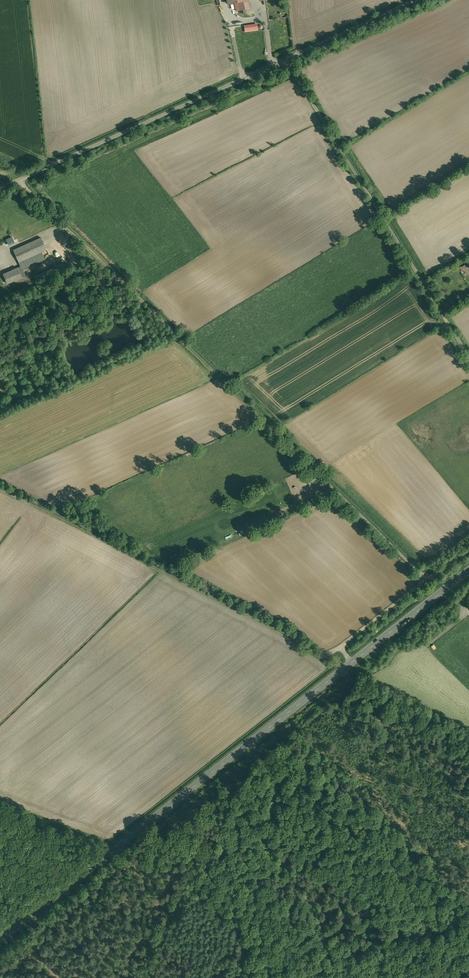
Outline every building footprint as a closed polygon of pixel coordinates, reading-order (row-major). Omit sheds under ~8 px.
[(235,2),(239,1),(239,4),(237,4),(239,10),(241,10),(241,13),(245,12),(244,9),(249,8),(248,0),(234,0),(235,2)] [(41,237),(14,250),(19,261),(41,251),(47,249),(41,237)] [(41,251),(19,261),(22,269),(45,259),(41,251)] [(64,263),(34,274),(38,282),(50,278),(49,275),(52,274),(52,275),(66,270),(64,263)] [(468,264),(466,266),(465,264),(462,266),(461,266),(459,267),(462,272),(464,271),(466,274),(468,273),(468,266),(468,264)] [(22,277),(17,267),(3,274),(8,283),(22,277)]
